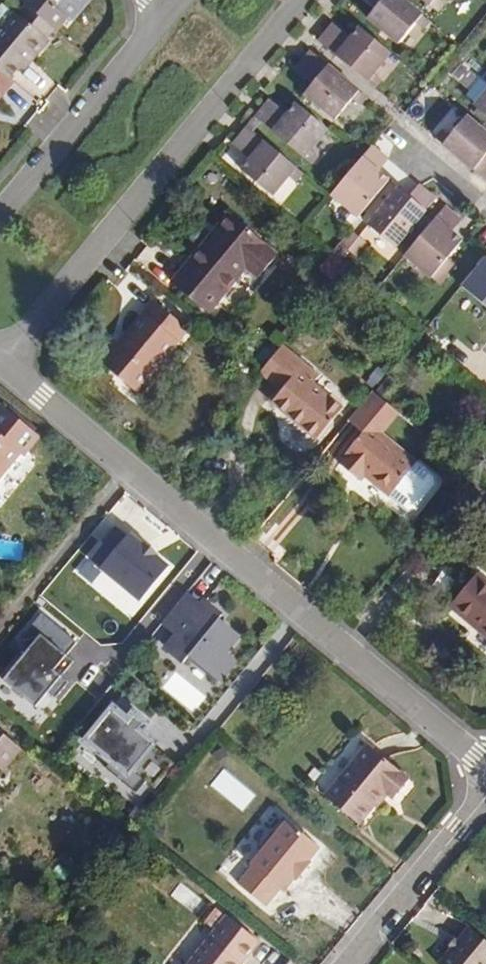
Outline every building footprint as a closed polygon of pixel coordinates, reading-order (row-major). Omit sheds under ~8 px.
[(25,5),(53,28),(56,31),(69,15),(62,9),(69,0),(19,0),(25,5)] [(398,44),(416,23),(422,15),(404,0),(378,0),(381,2),(377,7),(367,19),(398,44)] [(438,0),(435,0),(430,6),(438,13),(444,5),(438,0)] [(0,30),(0,72),(10,80),(20,67),(29,56),(32,58),(47,40),(45,38),(53,28),(25,5),(17,14),(15,12),(0,30)] [(430,22),(422,15),(416,23),(423,29),(430,22)] [(350,39),(332,25),(329,29),(346,43),(350,39)] [(373,74),(390,53),(359,28),(350,39),(346,43),(329,29),(319,42),(367,82),(373,74)] [(352,99),(359,91),(310,51),(300,64),(317,78),(314,83),(304,95),(335,120),(352,99)] [(32,58),(29,56),(20,67),(23,69),(32,58)] [(317,78),(300,64),(296,68),(314,83),(317,78)] [(10,80),(0,72),(0,97),(13,82),(10,80)] [(381,81),(373,74),(367,82),(375,88),(381,81)] [(474,107),(485,117),(485,81),(484,79),(482,78),(468,95),(477,103),(474,107)] [(366,98),(359,91),(352,99),(360,105),(366,98)] [(286,116),(269,101),(265,105),(282,120),(286,116)] [(260,123),(303,158),(309,150),(327,129),(296,104),(286,116),(282,120),(265,105),(255,118),(260,123)] [(443,145),(485,180),(485,159),(484,158),(485,156),(485,133),(467,116),(449,137),(443,145)] [(260,123),(255,118),(247,127),(252,132),(260,123)] [(240,171),(271,196),(289,175),(295,167),(252,132),(247,127),(237,140),(254,154),(250,159),(240,171)] [(449,137),(442,130),(435,138),(443,145),(449,137)] [(254,154),(237,140),(233,144),(250,159),(254,154)] [(389,181),(378,172),(374,169),(383,157),(371,147),(331,196),(358,219),(389,181)] [(317,157),(309,150),(303,158),(311,165),(317,157)] [(387,161),(383,157),(374,169),(378,172),(387,161)] [(303,174),(295,167),(289,175),(297,181),(303,174)] [(414,202),(424,190),(421,189),(419,187),(410,198),(414,202)] [(424,190),(414,202),(410,198),(398,189),(368,227),(395,249),(435,200),(424,190)] [(447,229),(456,217),(445,208),(404,257),(431,279),(462,242),(451,233),(447,229)] [(232,216),(228,213),(206,240),(210,243),(232,216)] [(244,270),(256,279),(277,253),(232,216),(210,243),(206,240),(170,284),(208,315),(244,270)] [(461,221),(456,217),(447,229),(451,233),(461,221)] [(348,250),(358,237),(350,231),(340,244),(348,250)] [(366,244),(358,237),(348,250),(356,257),(366,244)] [(485,305),(485,258),(462,284),(485,305)] [(153,302),(118,345),(115,342),(98,362),(138,395),(156,375),(152,372),(187,329),(153,302)] [(343,408),(313,384),(319,376),(282,346),(259,373),(279,389),(280,387),(284,390),(273,404),(317,440),(343,408)] [(432,475),(381,433),(398,413),(373,392),(348,422),(361,433),(340,459),(343,461),(339,465),(352,477),(357,471),(365,477),(404,509),(411,509),(432,482),(432,475)] [(0,406),(0,478),(21,452),(23,454),(38,436),(1,404),(0,406)] [(365,477),(357,471),(352,477),(360,483),(365,477)] [(168,567),(130,535),(127,539),(114,529),(89,559),(140,601),(168,567)] [(476,574),(449,606),(477,630),(482,624),(485,628),(485,582),(476,574)] [(222,616),(204,602),(201,606),(185,593),(161,622),(177,635),(167,648),(184,662),(187,657),(218,682),(233,663),(223,655),(238,637),(218,621),(222,616)] [(75,643),(42,615),(19,642),(29,650),(4,679),(37,708),(49,693),(55,698),(69,683),(61,676),(73,662),(65,654),(75,643)] [(482,624),(477,630),(485,637),(485,628),(482,624)] [(145,724),(133,713),(128,720),(111,706),(82,742),(108,764),(105,768),(136,794),(146,782),(154,789),(174,764),(153,746),(156,743),(140,730),(145,724)] [(1,773),(21,749),(0,732),(0,773),(1,773)] [(326,797),(358,824),(385,792),(394,799),(410,780),(368,746),(326,797)] [(221,787),(236,769),(219,753),(203,772),(221,787)] [(286,820),(249,865),(251,867),(237,884),(265,906),(279,889),(283,893),(294,879),(296,880),(310,862),(308,861),(319,847),(286,820)] [(46,897),(41,903),(46,908),(51,901),(46,897)] [(259,941),(228,915),(188,963),(240,963),(259,941)] [(444,963),(485,963),(485,936),(474,927),(444,963)]
